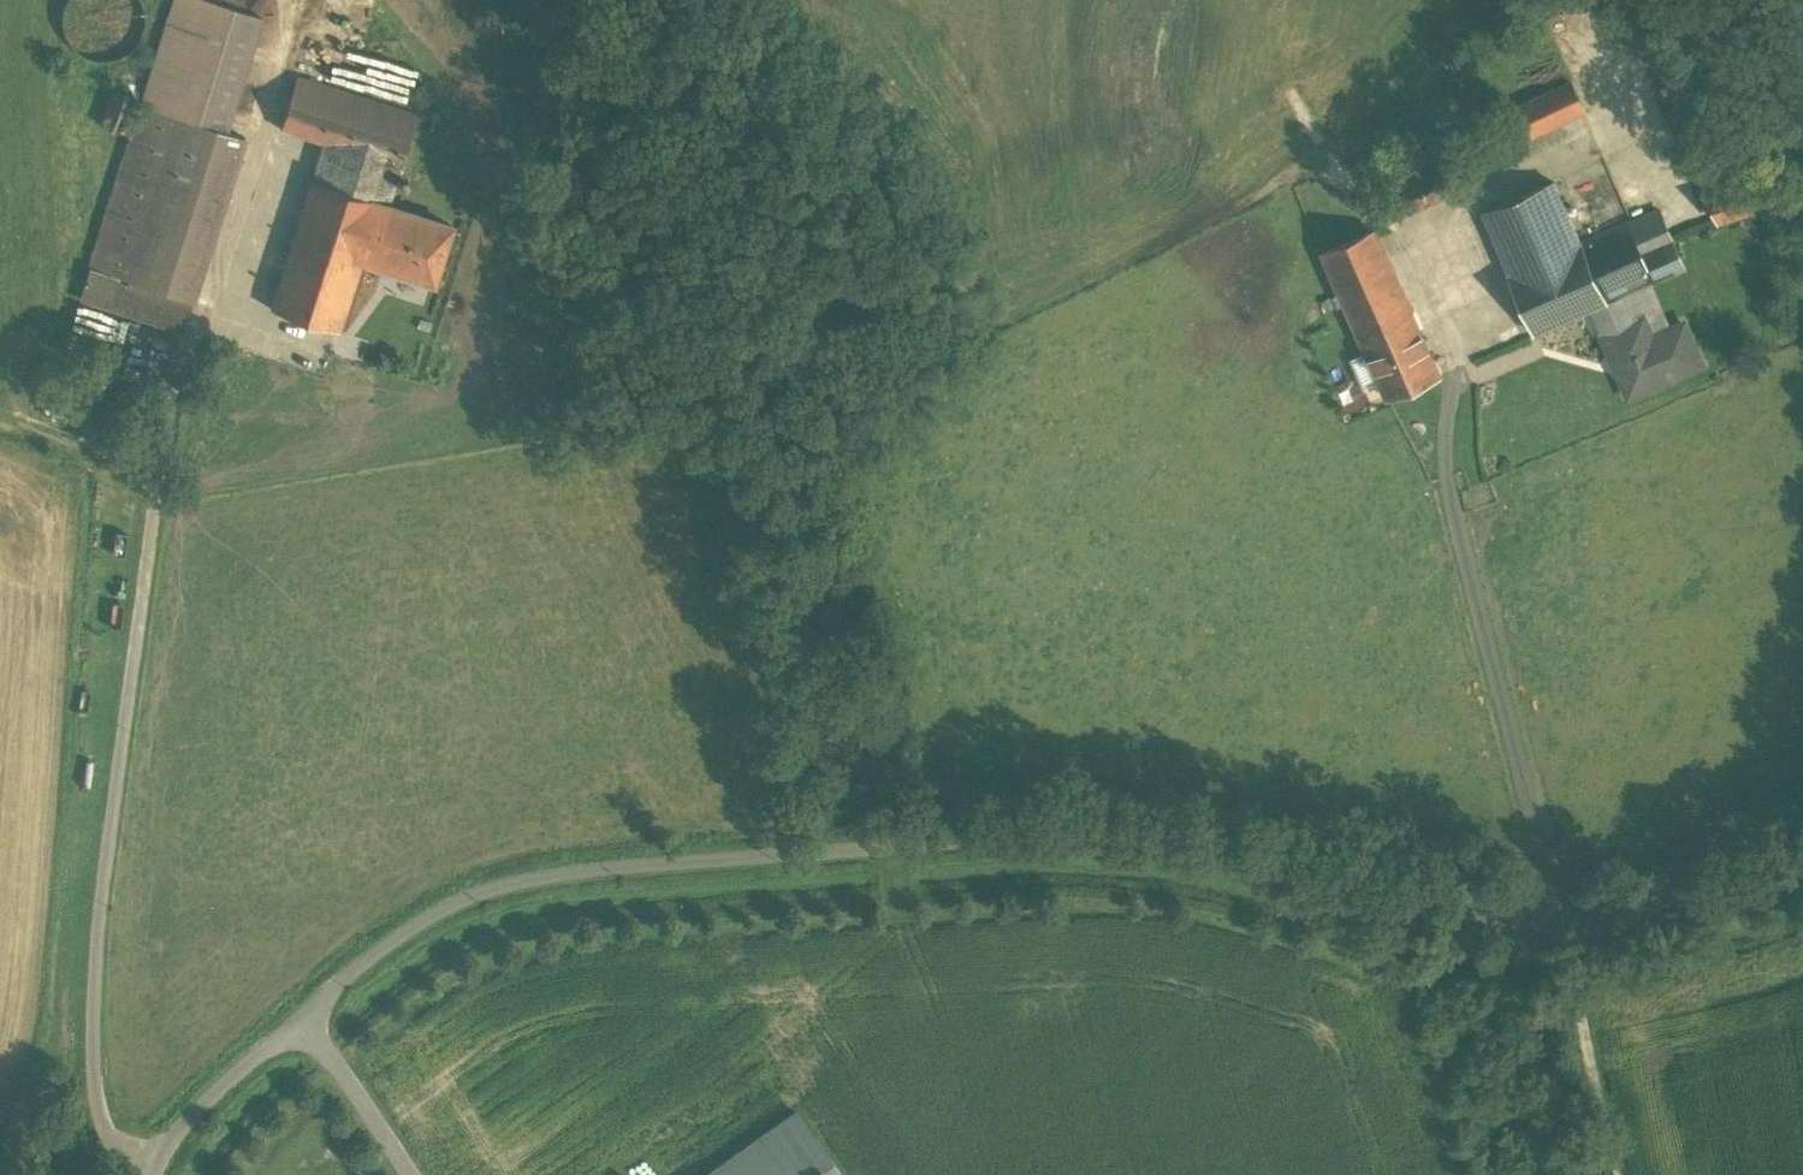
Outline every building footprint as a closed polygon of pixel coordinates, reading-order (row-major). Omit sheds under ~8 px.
[(64,6),(62,15),(63,24),(65,33),(69,42),(76,49),(83,54),(92,58),(101,60),(110,59),(119,57),(127,53),(134,46),(140,39),(143,30),(145,21),(145,12),(142,3),(141,0),(67,0),(64,6)] [(211,0),(175,0),(80,296),(183,329),(244,138),(226,132),(263,17),(211,0)] [(370,262),(388,205),(416,116),(297,78),(281,129),(323,142),(271,309),(338,330),(361,259),(370,262)] [(1586,111),(1571,78),(1518,102),(1533,135),(1586,111)] [(135,100),(111,92),(101,123),(125,131),(135,100)] [(1706,187),(1713,221),(1753,213),(1746,178),(1706,187)] [(1554,182),(1484,212),(1536,332),(1588,310),(1652,282),(1677,271),(1651,212),(1581,242),(1554,182)] [(451,225),(388,205),(370,262),(433,282),(451,225)] [(1443,377),(1376,232),(1321,257),(1388,402),(1443,377)] [(1652,282),(1588,310),(1625,397),(1707,363),(1686,314),(1669,321),(1652,282)] [(1346,415),(1370,406),(1360,378),(1336,387),(1346,415)] [(798,1113),(793,1116),(710,1174),(843,1174),(798,1113)]
